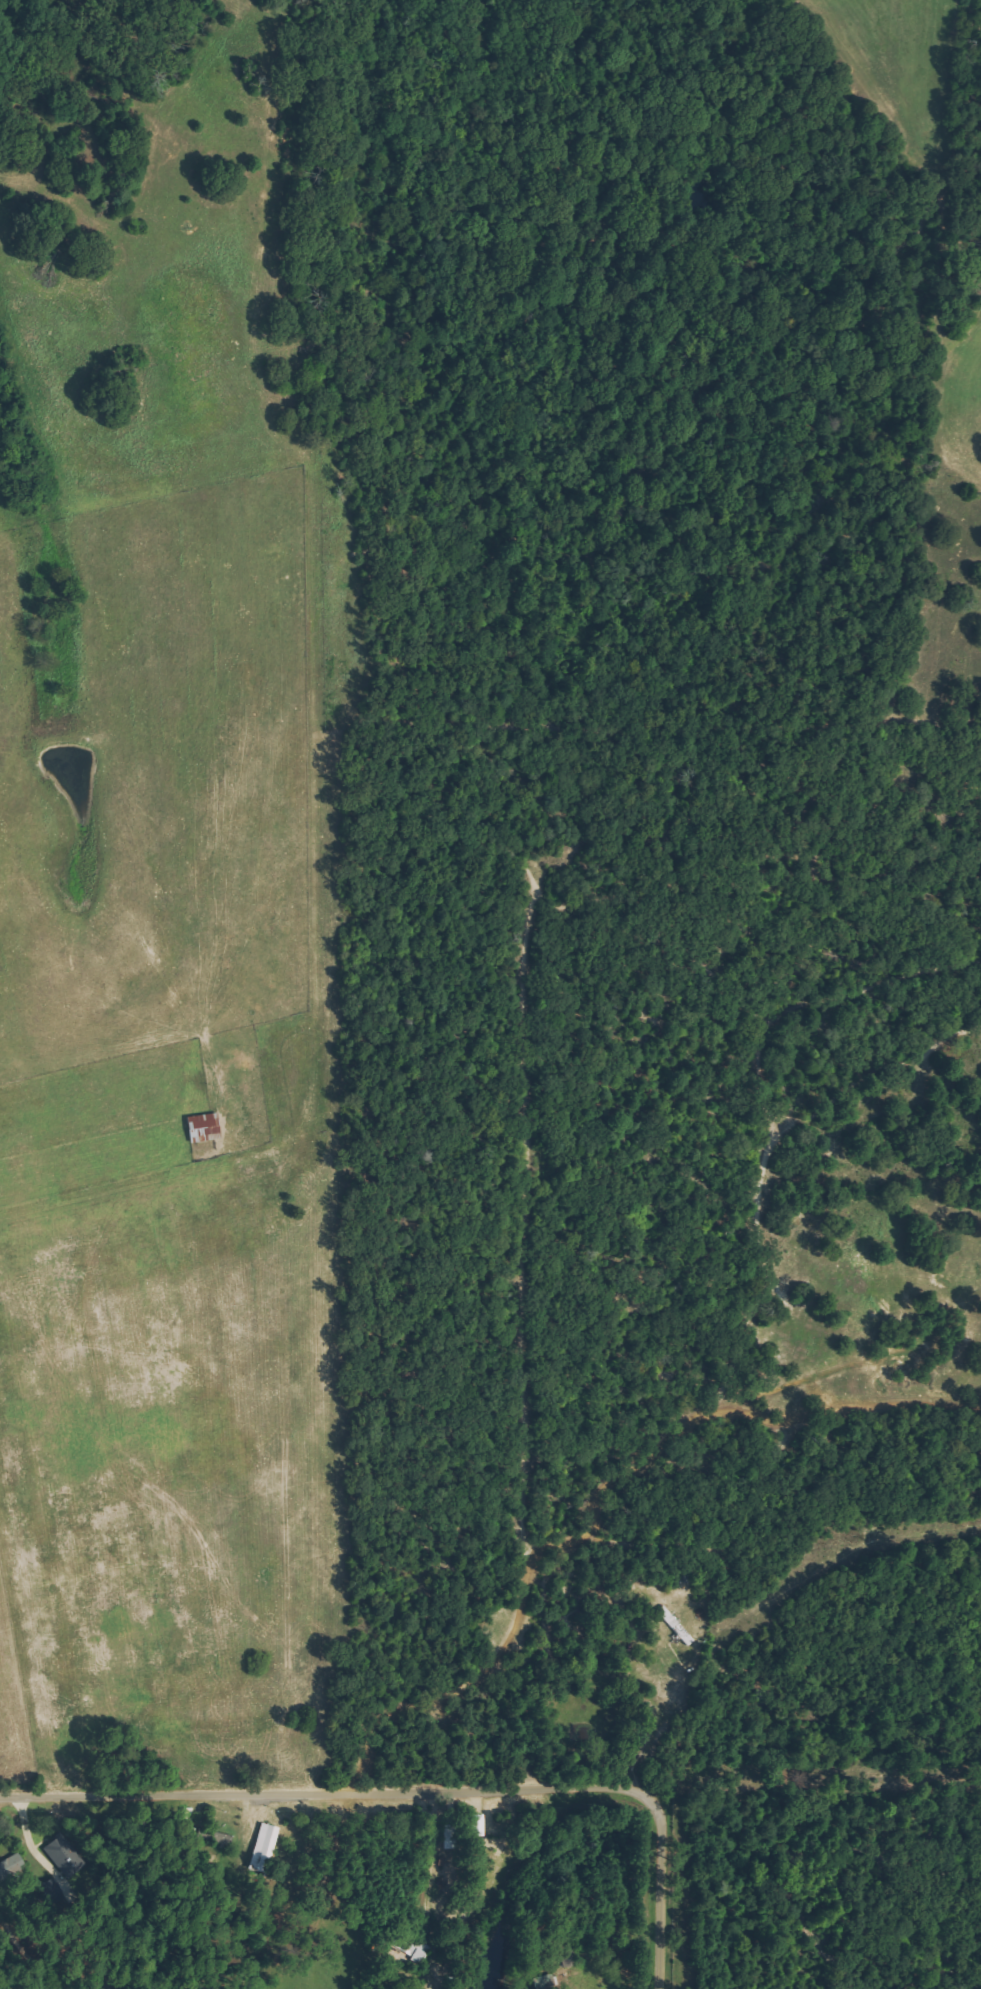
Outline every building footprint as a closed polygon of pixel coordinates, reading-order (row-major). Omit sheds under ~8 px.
[(186,1143),(217,1140),(214,1114),(183,1117),(186,1143)] [(478,1815),(466,1815),(466,1836),(479,1836),(478,1815)] [(275,1827),(257,1823),(249,1863),(268,1866),(275,1827)] [(54,1879),(74,1868),(70,1861),(67,1862),(59,1848),(55,1851),(51,1843),(38,1850),(54,1879)]
